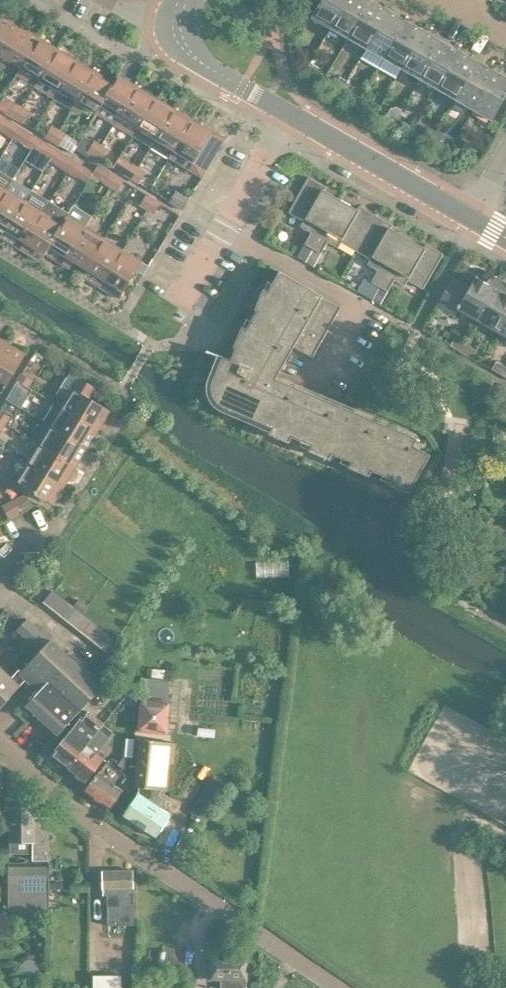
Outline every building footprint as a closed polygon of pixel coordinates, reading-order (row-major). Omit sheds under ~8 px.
[(328,29),(345,0),(321,0),(310,19),(328,29)] [(366,0),(345,0),(328,29),(346,40),(368,1),(366,0)] [(386,11),(368,1),(346,40),(364,50),(386,11)] [(364,50),(382,60),(404,22),(386,11),(364,50)] [(1,16),(0,17),(0,61),(20,28),(1,16)] [(422,32),(404,22),(382,60),(400,70),(422,32)] [(20,28),(0,61),(0,68),(3,70),(8,63),(20,70),(39,40),(20,28)] [(400,70),(417,80),(439,42),(422,32),(400,70)] [(29,85),(34,88),(57,51),(39,40),(20,70),(33,78),(29,85)] [(457,52),(439,42),(417,80),(435,91),(457,52)] [(76,62),(57,51),(34,88),(41,92),(45,86),(57,93),(76,62)] [(435,91),(453,101),(475,62),(457,52),(435,91)] [(53,100),(71,111),(94,74),(76,62),(57,93),(53,100)] [(493,72),(475,62),(453,101),(471,111),(493,72)] [(489,122),(505,92),(505,80),(493,72),(471,111),(489,122)] [(112,85),(94,74),(71,111),(77,115),(82,108),(95,115),(118,78),(116,77),(112,85)] [(136,89),(118,78),(95,115),(96,116),(101,108),(113,116),(108,123),(113,126),(136,89)] [(155,100),(136,89),(113,126),(120,131),(125,122),(137,130),(155,100)] [(174,111),(155,100),(137,130),(151,138),(146,146),(151,149),(174,111)] [(6,116),(14,121),(22,109),(14,103),(6,116)] [(386,115),(395,120),(400,110),(395,107),(390,109),(386,115)] [(29,113),(22,109),(14,121),(21,125),(29,113)] [(151,149),(157,153),(168,160),(173,152),(174,153),(193,123),(174,111),(151,149)] [(412,114),(405,125),(412,129),(419,118),(412,114)] [(12,140),(19,128),(7,121),(0,117),(0,132),(12,140)] [(212,134),(193,123),(170,160),(182,167),(189,172),(201,179),(224,142),(212,134)] [(51,126),(43,139),(51,144),(59,131),(51,126)] [(425,126),(420,133),(430,139),(435,131),(425,126)] [(12,140),(22,147),(30,134),(19,128),(12,140)] [(441,133),(436,130),(431,140),(438,144),(442,138),(441,133)] [(51,144),(58,148),(71,156),(74,149),(62,141),(66,135),(59,131),(51,144)] [(56,150),(30,134),(22,147),(37,156),(49,163),(56,150)] [(85,153),(94,158),(101,146),(93,141),(85,153)] [(101,146),(94,158),(100,162),(108,150),(101,146)] [(59,169),(68,174),(75,162),(56,150),(49,163),(59,169)] [(75,162),(68,174),(86,185),(92,175),(93,173),(75,162)] [(122,176),(131,181),(138,169),(130,164),(122,176)] [(98,165),(93,173),(92,175),(103,181),(109,172),(98,165)] [(138,169),(131,181),(137,185),(144,173),(138,169)] [(109,172),(103,181),(101,184),(116,193),(123,181),(109,172)] [(13,181),(0,173),(0,202),(13,181)] [(303,245),(311,250),(339,201),(322,192),(325,188),(307,178),(287,213),(302,222),(299,228),(309,234),(303,245)] [(0,202),(0,239),(2,240),(31,192),(13,181),(0,202)] [(189,200),(183,196),(175,191),(167,203),(181,212),(189,200)] [(31,192),(2,240),(21,252),(50,204),(31,192)] [(147,212),(154,200),(145,194),(138,207),(147,212)] [(160,203),(154,200),(147,212),(153,216),(160,203)] [(340,243),(354,251),(374,216),(358,207),(356,210),(339,201),(311,250),(319,255),(326,243),(337,249),(340,243)] [(50,204),(21,252),(40,263),(45,255),(44,255),(67,218),(68,215),(50,204)] [(370,283),(377,287),(405,239),(389,230),(391,226),(374,216),(354,251),(369,260),(366,265),(376,272),(370,283)] [(63,266),(85,229),(67,218),(44,255),(45,255),(63,266)] [(104,240),(85,229),(63,266),(70,270),(74,264),(84,270),(86,271),(104,240)] [(377,287),(386,292),(393,281),(403,287),(407,281),(422,290),(442,255),(424,245),(422,248),(405,239),(377,287)] [(94,286),(100,289),(123,252),(104,240),(86,271),(84,270),(79,277),(94,286)] [(295,258),(303,263),(311,250),(303,245),(295,258)] [(319,255),(311,250),(303,263),(312,268),(319,255)] [(123,252),(100,289),(118,300),(135,272),(142,276),(148,267),(123,252)] [(218,376),(214,372),(209,381),(209,384),(208,387),(208,388),(208,390),(208,392),(209,394),(210,397),(211,399),(210,398),(212,401),(212,402),(214,405),(217,407),(219,408),(221,409),(270,429),(266,435),(286,443),(288,437),(310,446),(307,452),(327,460),(330,454),(350,463),(347,468),(367,477),(370,472),(390,480),(387,485),(401,491),(407,494),(428,456),(411,447),(415,439),(341,408),(283,384),(286,376),(278,372),(292,348),(311,358),(340,308),(320,299),(321,297),(278,272),(266,293),(262,290),(253,311),(255,312),(249,322),(245,331),(240,328),(232,348),(233,349),(229,361),(205,351),(204,353),(226,362),(218,376)] [(451,278),(434,307),(453,318),(457,310),(476,320),(499,280),(491,275),(483,283),(473,277),(467,288),(451,278)] [(476,320),(497,332),(505,317),(505,296),(505,292),(505,284),(499,280),(476,320)] [(370,283),(362,296),(370,300),(371,298),(377,287),(370,283)] [(380,303),(386,292),(377,287),(371,298),(380,303)] [(497,332),(505,337),(505,317),(497,332)] [(453,339),(449,347),(458,352),(463,344),(453,339)] [(475,351),(463,344),(458,352),(471,359),(475,351)] [(0,356),(0,382),(8,387),(26,358),(24,356),(6,346),(0,356)] [(495,362),(490,370),(500,376),(505,368),(495,362)] [(23,376),(19,383),(28,388),(32,381),(23,376)] [(80,380),(62,409),(97,431),(109,412),(87,399),(93,388),(80,380)] [(23,396),(28,388),(19,383),(14,390),(15,391),(7,402),(15,407),(23,395),(23,396)] [(54,406),(43,423),(50,428),(85,450),(97,431),(62,409),(61,410),(54,406)] [(0,413),(0,414),(0,422),(5,425),(9,418),(0,413)] [(85,450),(50,428),(43,423),(41,425),(40,426),(37,426),(34,428),(32,432),(32,435),(33,439),(31,442),(39,447),(74,468),(85,450)] [(39,447),(27,465),(63,487),(74,468),(39,447)] [(51,506),(63,487),(27,465),(15,485),(45,503),(51,506)] [(25,497),(14,503),(19,514),(31,508),(25,497)] [(19,514),(14,503),(2,509),(7,520),(19,514)] [(51,593),(42,604),(62,620),(72,608),(51,592),(51,593)] [(78,600),(72,608),(81,616),(87,608),(78,600)] [(19,671),(12,678),(19,685),(25,680),(38,692),(25,706),(57,735),(119,669),(108,659),(90,679),(27,620),(17,632),(39,652),(20,672),(19,671)] [(112,640),(103,651),(108,656),(118,644),(112,640)] [(19,685),(12,678),(0,667),(0,706),(19,685)] [(141,678),(139,699),(167,701),(169,680),(141,678)] [(108,682),(97,695),(104,700),(114,687),(108,682)] [(69,734),(51,757),(67,770),(87,745),(98,731),(102,726),(103,725),(88,713),(83,719),(81,718),(69,734)] [(87,745),(67,770),(84,783),(102,760),(96,756),(108,739),(112,734),(102,726),(98,731),(87,745)] [(160,809),(166,800),(158,795),(161,790),(164,790),(165,789),(163,789),(164,784),(166,764),(172,764),(172,761),(174,746),(174,744),(175,744),(175,743),(137,740),(137,741),(139,741),(135,786),(133,786),(133,787),(135,787),(137,788),(136,793),(121,815),(155,838),(170,816),(160,809)] [(129,757),(124,756),(123,756),(117,765),(128,772),(129,757)] [(125,777),(105,763),(84,793),(109,810),(121,792),(116,789),(125,777)] [(211,779),(190,812),(205,821),(226,788),(211,779)] [(33,810),(9,810),(9,856),(32,856),(32,862),(48,862),(49,820),(33,820),(33,810)] [(48,866),(7,866),(7,911),(48,911),(48,866)] [(105,890),(106,927),(132,926),(132,871),(101,872),(101,890),(105,890)] [(246,982),(246,959),(209,958),(208,981),(220,981),(220,987),(245,987),(245,982),(246,982)] [(20,966),(20,973),(26,978),(33,977),(37,972),(37,965),(31,960),(24,961),(20,966)] [(120,977),(92,977),(92,987),(120,987),(120,977)]
